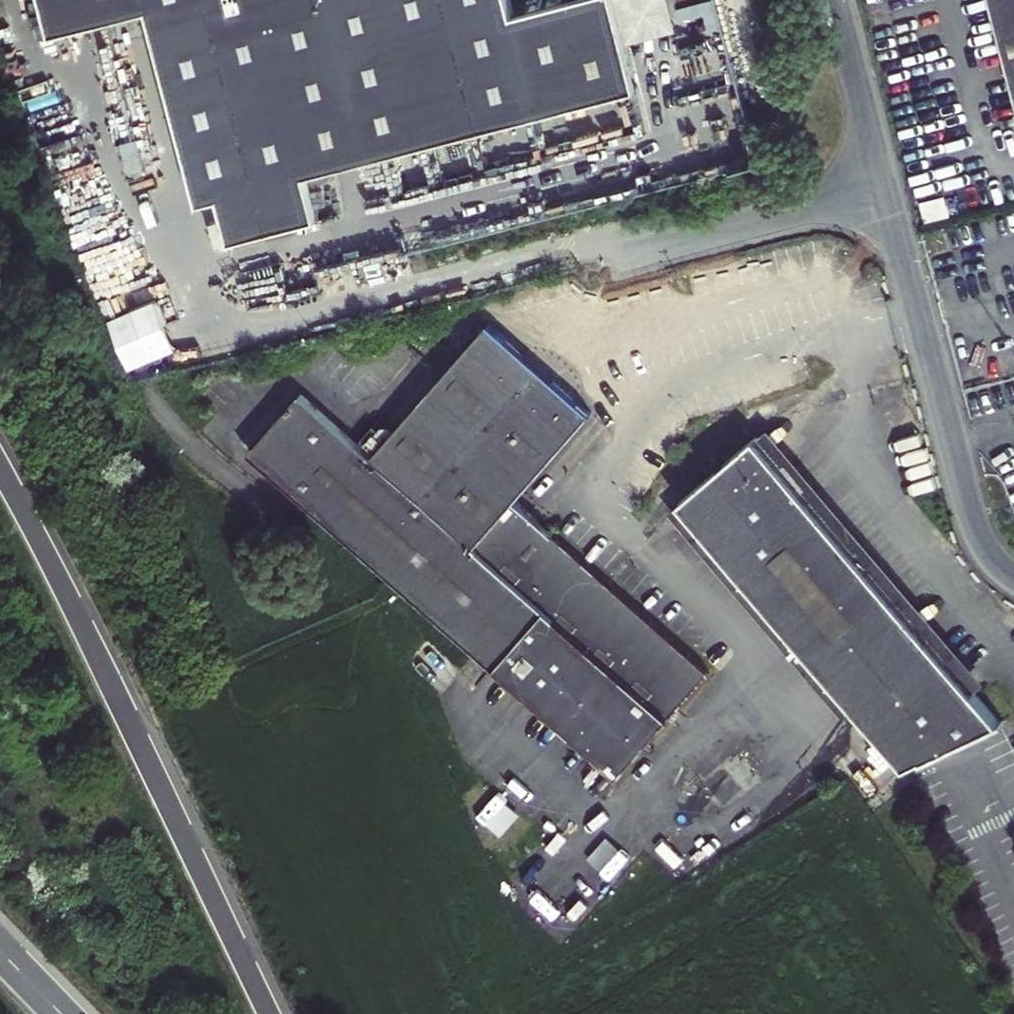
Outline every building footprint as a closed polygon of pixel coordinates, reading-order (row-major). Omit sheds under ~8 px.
[(59,38),(155,12),(206,206),(228,203),(238,238),(282,225),(284,233),(326,222),(314,179),(639,94),(614,0),(606,0),(518,24),(512,0),(49,0),(59,38)] [(1013,109),(1013,0),(986,0),(1013,109)] [(124,351),(176,329),(147,258),(95,279),(124,351)] [(371,458),(303,398),(252,455),(473,650),(617,776),(711,667),(516,496),(593,413),(542,367),(491,322),(371,458)] [(766,427),(667,510),(880,741),(906,767),(1000,722),(978,693),(766,427)]
